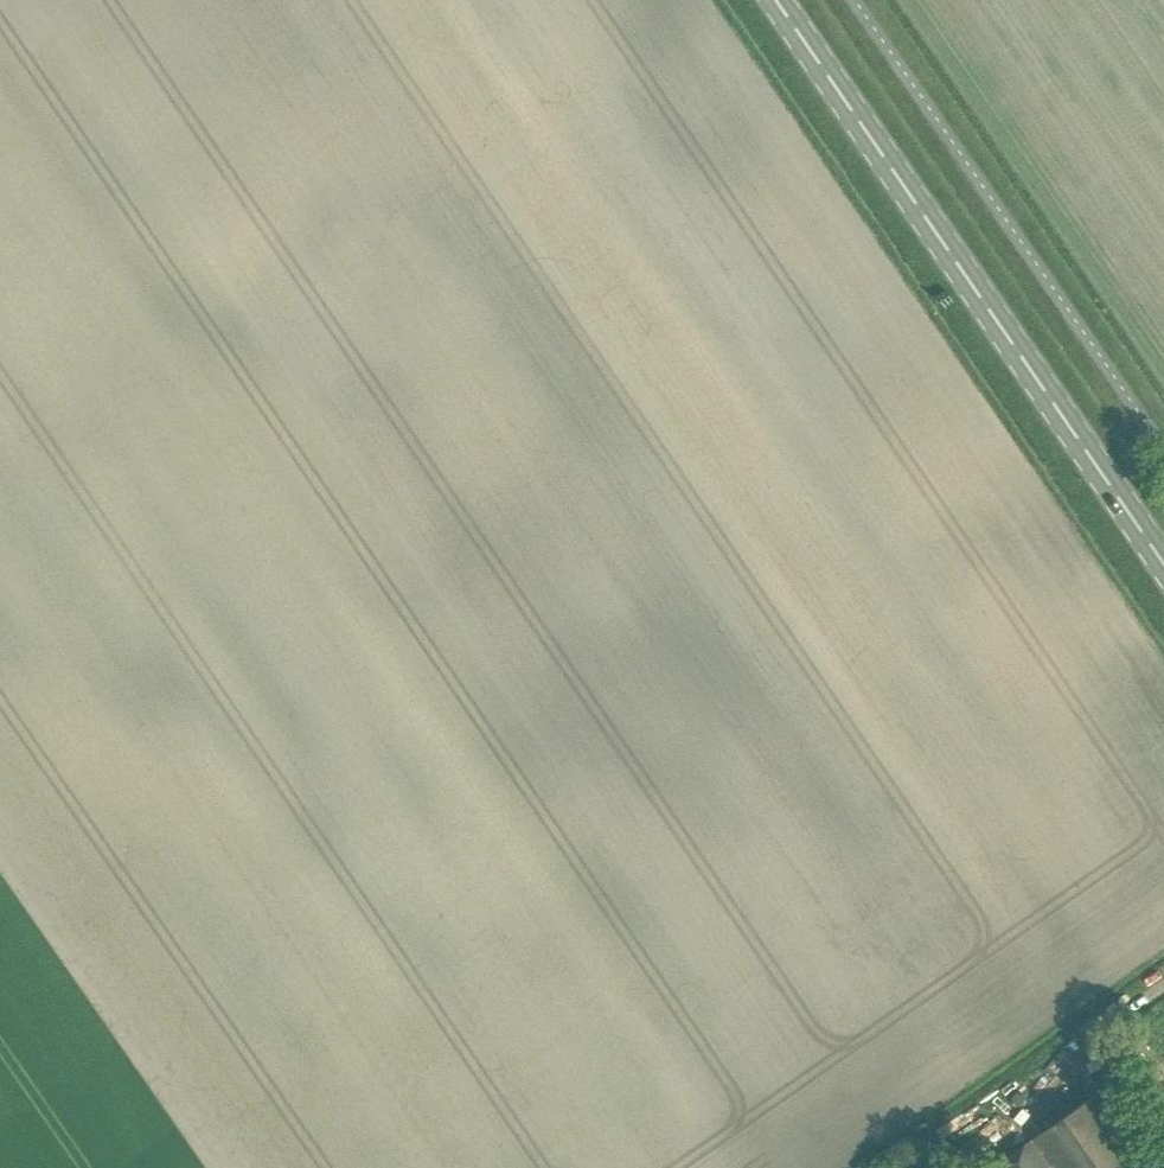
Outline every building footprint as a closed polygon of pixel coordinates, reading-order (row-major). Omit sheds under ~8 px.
[(1097,1093),(993,1166),(995,1167),(1150,1167),(1097,1093)]
